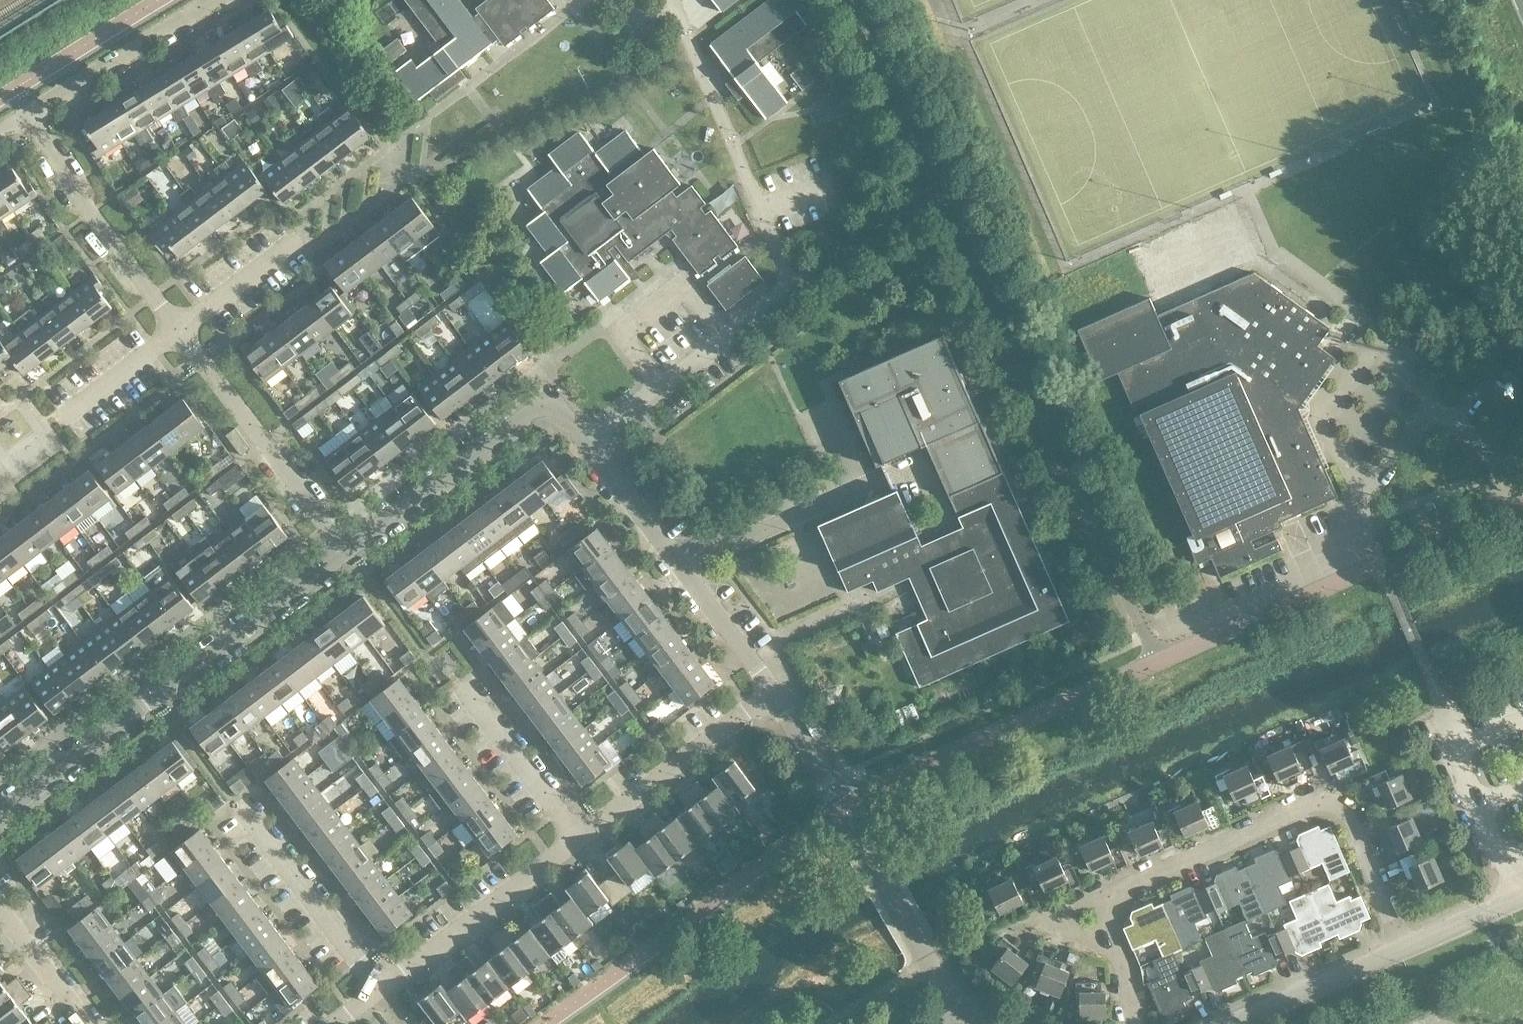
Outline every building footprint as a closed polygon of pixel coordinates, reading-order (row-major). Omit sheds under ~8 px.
[(396,70),(418,99),(430,90),(436,98),(458,82),(452,74),(499,38),(505,46),(522,33),(519,30),(522,28),(525,26),(528,29),(554,8),(548,0),(486,0),(475,8),(479,12),(472,17),(459,0),(406,0),(442,47),(417,66),(411,58),(396,70)] [(721,11),(735,0),(712,0),(721,11)] [(715,52),(740,85),(732,91),(738,98),(746,92),(765,118),(787,101),(757,61),(807,24),(797,10),(806,3),(803,0),(768,0),(723,34),(729,42),(715,52)] [(269,9),(250,21),(269,51),(293,36),(287,25),(281,29),(269,9)] [(269,51),(250,21),(232,32),(257,73),(263,69),(256,59),(269,51)] [(257,73),(232,32),(213,43),(232,74),(244,66),(251,77),(257,73)] [(397,38),(382,50),(391,62),(406,50),(397,38)] [(232,74),(213,43),(195,54),(220,96),(226,92),(220,81),(232,74)] [(306,50),(300,55),(304,62),(311,57),(306,50)] [(220,96),(195,54),(176,66),(195,97),(208,89),(214,99),(220,96)] [(814,80),(802,65),(790,74),(802,90),(814,80)] [(195,97),(176,66),(157,77),(183,119),(189,115),(182,104),(195,97)] [(183,119),(157,77),(139,89),(158,119),(170,112),(177,122),(183,119)] [(287,97),(299,88),(293,80),(281,89),(287,97)] [(158,119),(139,89),(121,100),(146,141),(152,138),(145,127),(158,119)] [(263,101),(272,113),(283,105),(274,93),(263,101)] [(236,95),(226,101),(232,111),(242,105),(236,95)] [(146,141),(121,100),(102,111),(121,142),(134,134),(140,145),(146,141)] [(336,116),(329,106),(323,111),(353,149),(370,136),(349,107),(336,116)] [(255,126),(263,120),(253,107),(245,113),(255,126)] [(121,142),(102,111),(83,123),(95,143),(90,146),(97,157),(121,142)] [(353,149),(323,111),(318,115),(325,125),(314,134),(335,162),(353,149)] [(223,113),(214,118),(218,125),(227,119),(223,113)] [(628,262),(671,229),(676,235),(672,239),(700,275),(716,262),(713,258),(718,254),(721,258),(738,246),(710,210),(705,214),(700,207),(705,203),(691,185),(676,196),(671,190),(680,183),(653,148),(645,154),(626,130),(596,153),(580,131),(550,154),(549,153),(548,154),(557,166),(527,189),(544,211),(527,224),(549,254),(540,261),(540,262),(541,262),(564,292),(581,279),(598,300),(628,277),(629,278),(630,278),(620,264),(626,259),(628,262)] [(294,133),(289,137),(318,175),(335,162),(314,134),(302,142),(294,133)] [(318,175),(289,137),(283,141),(291,151),(279,160),(301,188),(318,175)] [(188,145),(182,150),(189,160),(196,156),(188,145)] [(301,188),(279,160),(257,177),(264,187),(269,184),(283,202),(301,188)] [(225,161),(219,165),(248,203),(266,190),(264,187),(257,177),(244,161),(232,170),(225,161)] [(248,203),(219,165),(213,169),(221,179),(209,188),(231,216),(248,203)] [(12,168),(0,176),(0,190),(13,210),(37,194),(30,184),(25,187),(12,168)] [(190,187),(185,191),(214,229),(231,216),(209,188),(198,197),(190,187)] [(133,205),(144,197),(137,188),(127,196),(133,205)] [(0,190),(0,229),(2,233),(8,229),(1,218),(13,210),(0,190)] [(214,229),(185,191),(179,195),(186,205),(175,214),(197,242),(214,229)] [(440,234),(412,197),(394,211),(422,248),(440,234)] [(422,248),(394,211),(377,224),(398,252),(405,261),(422,248)] [(197,242),(175,214),(148,234),(163,253),(171,247),(179,256),(197,242)] [(41,224),(31,231),(38,241),(48,234),(41,224)] [(398,252),(377,224),(360,237),(381,265),(398,252)] [(381,265),(360,237),(342,250),(364,278),(381,265)] [(4,250),(2,256),(7,263),(18,256),(10,245),(4,250)] [(364,278),(342,250),(324,264),(346,292),(364,278)] [(764,280),(745,255),(707,284),(726,309),(764,280)] [(1253,272),(1248,274),(1234,280),(1229,287),(1226,284),(1157,314),(1149,297),(1077,329),(1100,380),(1117,372),(1137,416),(1140,415),(1195,537),(1186,540),(1197,564),(1211,558),(1220,577),(1282,549),(1278,539),(1252,550),(1248,541),(1282,526),(1279,519),(1286,516),(1287,518),(1337,496),(1298,408),(1335,357),(1317,345),(1330,327),(1282,292),(1253,272)] [(102,285),(95,275),(72,292),(93,321),(111,307),(97,289),(102,285)] [(461,277),(450,285),(455,292),(466,284),(461,277)] [(455,292),(450,285),(440,293),(445,300),(455,292)] [(352,314),(331,286),(313,300),(334,328),(352,314)] [(474,295),(469,289),(459,296),(464,303),(474,295)] [(52,291),(47,295),(76,334),(93,321),(72,292),(60,301),(52,291)] [(417,291),(406,299),(411,305),(422,297),(417,291)] [(76,334),(47,295),(41,300),(49,309),(37,318),(59,347),(76,334)] [(464,303),(459,296),(448,304),(453,311),(464,303)] [(411,305),(406,299),(396,307),(401,313),(411,305)] [(334,328),(313,300),(296,313),(317,341),(334,328)] [(30,308),(18,317),(12,321),(42,360),(59,347),(37,318),(30,308)] [(317,341),(296,313),(279,326),(300,354),(317,341)] [(440,321),(435,315),(425,322),(430,329),(440,321)] [(14,359),(25,373),(42,360),(12,321),(9,317),(0,324),(0,341),(14,359)] [(404,331),(395,320),(389,325),(397,336),(404,331)] [(505,320),(487,334),(511,366),(530,352),(505,320)] [(430,329),(425,322),(414,330),(419,337),(430,329)] [(300,354),(279,326),(262,339),(283,367),(300,354)] [(511,366),(487,334),(470,347),(494,379),(511,366)] [(942,335),(839,381),(850,405),(860,428),(863,436),(869,449),(877,466),(926,444),(963,527),(921,545),(897,489),(818,524),(848,592),(872,581),(877,591),(909,577),(927,618),(895,632),(919,687),(1065,622),(1069,620),(942,335)] [(283,367),(262,339),(244,353),(265,381),(283,367)] [(382,347),(377,340),(367,348),(372,355),(382,347)] [(14,359),(0,341),(0,369),(14,359)] [(402,350),(397,344),(386,352),(391,358),(402,350)] [(494,379),(470,347),(453,360),(477,392),(494,379)] [(391,358),(386,352),(376,360),(381,366),(391,358)] [(477,392),(453,360),(436,373),(460,405),(477,392)] [(354,368),(349,361),(339,369),(344,376),(354,368)] [(344,376),(339,369),(328,377),(333,384),(344,376)] [(363,380),(358,373),(348,381),(353,387),(363,380)] [(460,405),(436,373),(418,387),(442,419),(460,405)] [(353,387),(348,381),(337,389),(342,395),(353,387)] [(315,388),(305,396),(309,402),(320,394),(315,388)] [(436,423),(411,392),(393,405),(418,437),(436,423)] [(309,402),(305,396),(294,404),(299,410),(309,402)] [(205,426),(183,398),(165,412),(187,440),(205,426)] [(329,406),(324,399),(313,407),(318,414),(329,406)] [(418,437),(393,405),(376,418),(400,450),(418,437)] [(318,414),(313,407),(303,415),(308,422),(318,414)] [(187,440),(165,412),(148,425),(169,453),(187,440)] [(400,450),(376,418),(359,432),(383,463),(400,450)] [(169,453),(148,425),(131,438),(152,466),(169,453)] [(250,448),(235,427),(225,434),(241,454),(250,448)] [(383,463),(359,432),(342,445),(366,476),(383,463)] [(152,466),(131,438),(114,451),(135,479),(152,466)] [(366,476),(342,445),(324,458),(347,489),(344,491),(345,492),(366,476)] [(135,479),(114,451),(95,465),(117,493),(135,479)] [(543,460),(525,473),(546,502),(564,488),(571,498),(581,490),(566,471),(557,479),(543,460)] [(218,461),(208,469),(213,476),(223,468),(218,461)] [(243,470),(238,464),(217,480),(221,487),(243,470)] [(213,476),(208,469),(197,477),(202,484),(213,476)] [(89,470),(71,483),(98,519),(117,506),(89,470)] [(546,502),(525,473),(508,486),(529,515),(546,502)] [(221,487),(217,480),(206,488),(211,495),(221,487)] [(98,519),(71,483),(54,496),(75,525),(81,532),(98,519)] [(534,522),(529,515),(508,486),(490,499),(517,535),(534,522)] [(184,487),(174,495),(179,502),(189,494),(184,487)] [(179,502),(174,495),(163,503),(168,510),(179,502)] [(75,525),(54,496),(37,509),(58,538),(75,525)] [(198,505),(193,499),(182,507),(187,513),(198,505)] [(517,535),(490,499),(473,513),(500,548),(517,535)] [(288,536),(263,504),(245,518),(270,550),(288,536)] [(187,513),(182,507),(172,515),(177,521),(187,513)] [(58,538),(37,509),(19,522),(41,551),(58,538)] [(500,548),(473,513),(456,526),(483,561),(500,548)] [(146,516),(135,524),(140,531),(151,523),(146,516)] [(270,550),(245,518),(228,531),(252,563),(270,550)] [(41,551),(19,522),(2,535),(23,564),(41,551)] [(577,523),(568,530),(573,538),(583,530),(577,523)] [(140,531),(135,524),(125,532),(130,539),(140,531)] [(483,561),(456,526),(439,539),(460,567),(466,574),(483,561)] [(159,534),(154,528),(144,536),(149,542),(159,534)] [(610,545),(597,528),(569,549),(582,567),(610,545)] [(573,538),(568,530),(558,538),(564,545),(573,538)] [(252,563),(228,531),(211,544),(235,576),(252,563)] [(2,535),(0,537),(0,568),(6,577),(23,564),(2,535)] [(149,542),(144,536),(133,544),(138,550),(149,542)] [(460,567),(439,539),(422,552),(443,580),(460,567)] [(235,576),(211,544),(194,557),(218,589),(235,576)] [(108,545),(97,553),(102,560),(113,552),(108,545)] [(623,562),(610,545),(582,567),(574,573),(587,590),(595,584),(623,562)] [(533,557),(539,564),(549,556),(543,549),(533,557)] [(448,587),(443,580),(422,552),(404,565),(426,593),(431,600),(448,587)] [(102,560),(97,553),(86,561),(91,568),(102,560)] [(121,563),(116,557),(106,565),(111,571),(121,563)] [(218,589),(194,557),(176,570),(200,602),(218,589)] [(636,580),(623,562),(595,584),(608,601),(636,580)] [(111,571),(106,565),(95,573),(100,579),(111,571)] [(426,593),(404,565),(387,578),(408,606),(426,593)] [(525,566),(518,572),(526,582),(533,576),(525,566)] [(73,571),(63,579),(68,586),(78,578),(73,571)] [(526,582),(518,572),(511,577),(518,587),(526,582)] [(194,607),(169,575),(151,589),(176,621),(194,607)] [(68,586),(63,579),(52,587),(57,594),(68,586)] [(545,579),(538,585),(546,594),(553,589),(545,579)] [(649,597),(636,580),(608,601),(621,618),(649,597)] [(489,590),(495,597),(505,590),(499,582),(489,590)] [(87,589),(82,583),(71,591),(76,597),(87,589)] [(546,594),(538,585),(531,590),(538,600),(546,594)] [(176,621),(151,589),(134,602),(158,634),(176,621)] [(560,599),(553,589),(546,594),(553,604),(560,599)] [(76,597),(71,591),(61,599),(66,605),(76,597)] [(553,604),(546,594),(538,600),(546,610),(553,604)] [(385,624),(363,596),(346,609),(367,638),(385,624)] [(39,597),(28,605),(33,612),(44,604),(39,597)] [(663,614),(649,597),(621,618),(634,636),(663,614)] [(515,617),(502,600),(464,628),(477,646),(506,625),(515,617)] [(474,601),(465,609),(470,616),(480,609),(474,601)] [(158,634),(134,602),(117,615),(141,647),(158,634)] [(33,612),(28,605),(18,613),(23,620),(33,612)] [(52,615),(47,609),(37,617),(42,623),(52,615)] [(367,638),(346,609),(328,622),(350,651),(367,638)] [(470,616),(465,609),(455,616),(460,623),(470,616)] [(574,612),(567,617),(574,627),(581,622),(574,612)] [(676,631),(663,614),(634,636),(647,653),(676,631)] [(141,647),(117,615),(100,628),(124,660),(141,647)] [(42,623),(37,617),(26,625),(31,631),(42,623)] [(569,630),(562,621),(555,626),(562,636),(569,630)] [(885,621),(876,625),(882,638),(891,634),(885,621)] [(350,651),(328,622),(311,635),(333,664),(350,651)] [(589,631),(581,622),(574,627),(582,637),(589,631)] [(519,642),(506,625),(477,646),(490,663),(519,642)] [(124,660),(100,628),(83,641),(107,673),(124,660)] [(436,630),(426,638),(432,645),(442,637),(436,630)] [(577,640),(569,630),(562,636),(569,646),(577,640)] [(689,648),(676,631),(647,653),(660,670),(689,648)] [(333,664),(311,635),(294,648),(315,677),(333,664)] [(527,636),(519,642),(490,663),(504,680),(532,659),(540,653),(527,636)] [(9,638),(0,645),(0,649),(3,653),(14,645),(9,638)] [(869,640),(861,644),(867,657),(875,654),(869,640)] [(107,673),(83,641),(65,654),(90,686),(107,673)] [(600,646),(593,652),(600,661),(607,656),(600,646)] [(315,677),(294,648),(277,662),(298,690),(315,677)] [(702,666),(689,648),(660,670),(673,687),(702,666)] [(415,658),(410,650),(400,658),(405,665),(415,658)] [(90,686),(65,654),(48,667),(72,699),(90,686)] [(595,665),(588,655),(581,661),(588,671),(595,665)] [(615,665),(607,656),(600,661),(608,671),(615,665)] [(545,676),(532,659),(504,680),(517,698),(545,676)] [(298,690),(277,662),(260,675),(281,703),(298,690)] [(603,675),(595,665),(588,671),(595,680),(603,675)] [(715,683),(702,666),(673,687),(687,705),(715,683)] [(72,699),(48,667),(30,681),(54,713),(72,699)] [(381,672),(372,679),(377,687),(387,679),(381,672)] [(281,703),(260,675),(242,688),(264,716),(281,703)] [(558,693),(545,676),(517,698),(530,715),(558,693)] [(412,696),(399,678),(370,699),(384,717),(412,696)] [(377,687),(372,679),(362,687),(367,694),(377,687)] [(626,680),(619,686),(626,696),(634,690),(626,680)] [(24,686),(6,700),(30,731),(48,718),(24,686)] [(264,716),(242,688),(225,701),(247,729),(264,716)] [(621,699),(614,690),(607,695),(614,705),(621,699)] [(641,700),(634,690),(626,696),(634,705),(641,700)] [(571,711),(558,693),(530,715),(543,732),(571,711)] [(425,713),(412,696),(384,717),(397,734),(425,713)] [(343,713),(353,705),(347,698),(337,705),(343,713)] [(629,709),(621,699),(614,705),(621,715),(629,709)] [(6,700),(0,704),(0,728),(13,744),(30,731),(6,700)] [(247,729),(225,701),(208,714),(229,742),(247,729)] [(584,728),(571,711),(543,732),(556,749),(584,728)] [(438,730),(425,713),(397,734),(389,740),(402,758),(410,751),(438,730)] [(229,742),(208,714),(190,727),(212,755),(229,742)] [(329,715),(322,721),(329,731),(337,725),(329,715)] [(659,719),(650,727),(655,734),(665,727),(659,719)] [(329,731),(322,721),(315,726),(322,736),(329,731)] [(340,735),(347,745),(354,740),(341,722),(334,728),(340,735)] [(0,728),(0,754),(13,744),(0,728)] [(597,745),(584,728),(556,749),(569,767),(597,745)] [(451,747),(438,730),(410,751),(423,769),(451,747)] [(650,738),(645,730),(635,738),(640,745),(650,738)] [(293,739),(299,746),(308,739),(303,731),(293,739)] [(1317,750),(1320,749),(1330,772),(1341,767),(1345,776),(1361,769),(1353,751),(1350,752),(1347,747),(1344,739),(1343,738),(1335,742),(1332,734),(1313,743),(1317,750)] [(347,745),(340,735),(332,741),(340,751),(347,745)] [(1352,735),(1344,739),(1347,747),(1356,743),(1352,735)] [(1308,737),(1300,741),(1305,752),(1313,749),(1308,737)] [(362,749),(354,740),(347,745),(354,755),(362,749)] [(173,741),(155,754),(176,782),(194,769),(173,741)] [(332,741),(318,752),(325,762),(340,751),(332,741)] [(354,755),(347,745),(340,751),(347,760),(354,755)] [(611,763),(597,745),(569,767),(582,784),(611,763)] [(1297,759),(1290,745),(1268,755),(1266,752),(1258,755),(1264,769),(1272,766),(1278,779),(1282,777),(1286,786),(1314,773),(1306,755),(1297,759)] [(464,764),(451,747),(423,769),(436,786),(464,764)] [(278,750),(268,758),(274,765),(284,758),(278,750)] [(176,782),(155,754),(138,767),(159,795),(176,782)] [(744,773),(732,757),(722,765),(724,768),(712,778),(718,785),(719,785),(733,804),(734,804),(740,811),(761,796),(759,794),(769,786),(754,766),(744,773)] [(274,765),(268,758),(259,765),(264,772),(274,765)] [(307,775),(294,758),(265,779),(279,797),(307,775)] [(376,762),(368,768),(376,778),(383,772),(376,762)] [(477,782),(464,764),(436,786),(428,792),(441,809),(449,803),(477,782)] [(1253,779),(1247,765),(1224,775),(1222,772),(1215,775),(1221,789),(1228,786),(1234,799),(1243,794),(1247,804),(1271,793),(1262,775),(1253,779)] [(159,795),(138,767),(120,780),(142,808),(159,795)] [(1377,795),(1381,793),(1388,807),(1411,797),(1401,773),(1389,779),(1385,769),(1368,777),(1377,795)] [(371,781),(363,772),(356,777),(363,787),(371,781)] [(390,782),(383,772),(376,778),(383,787),(390,782)] [(320,793),(307,775),(279,797),(292,814),(320,793)] [(230,786),(236,794),(246,786),(240,779),(230,786)] [(142,808),(120,780),(103,793),(125,821),(142,808)] [(707,794),(697,780),(688,787),(718,828),(740,811),(734,804),(733,804),(719,785),(718,785),(707,794)] [(378,791),(371,781),(363,787),(371,797),(378,791)] [(490,799),(477,782),(449,803),(462,820),(490,799)] [(718,828),(688,787),(678,795),(688,808),(677,817),(697,844),(718,828)] [(125,821),(103,793),(86,806),(107,835),(125,821)] [(333,810),(320,793),(292,814),(305,831),(333,810)] [(225,802),(219,795),(209,802),(215,810),(225,802)] [(402,797),(394,802),(402,812),(409,806),(402,797)] [(504,816),(490,799),(462,820),(475,838),(504,816)] [(1201,810),(1197,801),(1174,811),(1173,808),(1165,811),(1171,825),(1179,822),(1184,835),(1207,824),(1209,829),(1221,823),(1212,805),(1201,810)] [(116,846),(107,835),(86,806),(69,819),(90,848),(99,859),(116,846)] [(397,816),(389,806),(382,812),(389,821),(397,816)] [(416,816),(409,806),(402,812),(409,822),(416,816)] [(346,827),(333,810),(305,831),(318,848),(346,827)] [(665,825),(655,812),(646,819),(676,860),(697,844),(677,817),(665,825)] [(1387,839),(1392,837),(1398,850),(1421,840),(1411,817),(1399,822),(1395,813),(1379,820),(1387,839)] [(404,825),(397,816),(389,821),(397,831),(404,825)] [(517,834),(504,816),(475,838),(489,855),(517,834)] [(190,817),(181,824),(186,831),(196,824),(190,817)] [(90,848),(69,819),(52,832),(73,861),(90,848)] [(676,860),(646,819),(636,826),(646,840),(635,848),(635,849),(649,868),(655,876),(676,860)] [(1158,835),(1151,821),(1129,831),(1127,828),(1119,831),(1126,845),(1133,842),(1139,855),(1161,844),(1163,848),(1173,844),(1167,831),(1158,835)] [(186,831),(181,824),(171,831),(177,839),(186,831)] [(1299,846),(1290,850),(1299,872),(1321,862),(1329,879),(1349,871),(1330,825),(1320,829),(1318,825),(1302,832),(1304,836),(1296,840),(1299,846)] [(359,844),(346,827),(318,848),(331,866),(359,844)] [(213,846),(200,829),(172,850),(185,868),(213,846)] [(428,831),(420,837),(428,847),(435,841),(428,831)] [(73,861),(52,832),(34,845),(56,874),(73,861)] [(1109,849),(1103,835),(1080,846),(1079,842),(1071,846),(1077,860),(1084,856),(1090,869),(1113,859),(1117,868),(1127,863),(1119,845),(1109,849)] [(1453,854),(1447,839),(1400,859),(1405,871),(1410,869),(1419,889),(1442,879),(1435,862),(1453,854)] [(423,850),(416,840),(408,846),(416,856),(423,850)] [(635,848),(629,840),(617,850),(615,846),(604,853),(617,870),(607,877),(623,897),(633,890),(629,884),(649,868),(635,849),(635,848)] [(443,851),(435,841),(428,847),(435,856),(443,851)] [(152,857),(162,850),(156,843),(146,850),(152,857)] [(372,861),(359,844),(331,866),(344,883),(372,861)] [(56,874),(34,845),(17,859),(38,887),(56,874)] [(227,863),(213,846),(185,868),(198,885),(227,863)] [(430,860),(423,850),(416,856),(423,866),(430,860)] [(1299,872),(1290,850),(1280,854),(1279,852),(1271,855),(1269,851),(1254,858),(1256,862),(1247,866),(1266,911),(1286,903),(1276,882),(1299,872)] [(1063,870),(1057,856),(1034,866),(1032,863),(1025,867),(1031,880),(1038,877),(1044,890),(1066,880),(1071,889),(1081,884),(1072,866),(1063,870)] [(138,860),(131,865),(138,875),(146,870),(138,860)] [(385,879),(372,861),(344,883),(357,900),(385,879)] [(240,881),(227,863),(198,885),(211,902),(240,881)] [(138,875),(131,865),(124,871),(131,881),(138,875)] [(1205,887),(1215,908),(1217,912),(1239,902),(1247,920),(1266,911),(1247,866),(1237,870),(1235,866),(1220,873),(1222,877),(1214,880),(1215,883),(1205,887)] [(597,884),(585,868),(575,876),(578,880),(566,889),(572,896),(587,915),(608,900),(612,905),(623,897),(607,877),(597,884)] [(461,870),(451,877),(457,885),(467,877),(461,870)] [(102,884),(108,891),(118,884),(112,876),(102,884)] [(1018,892),(1011,878),(989,889),(987,885),(975,891),(982,905),(993,899),(1000,912),(1022,901),(1026,910),(1036,905),(1027,887),(1018,892)] [(398,896),(385,879),(357,900),(370,917),(398,896)] [(149,880),(142,885),(149,895),(157,889),(149,880)] [(253,898),(240,881),(211,902),(224,919),(253,898)] [(452,888),(446,881),(436,888),(442,896),(452,888)] [(1328,884),(1308,892),(1328,937),(1337,933),(1339,938),(1355,931),(1353,927),(1361,923),(1360,921),(1369,917),(1360,895),(1350,899),(1349,895),(1335,901),(1328,884)] [(149,895),(142,885),(135,891),(142,901),(149,895)] [(1215,908),(1205,887),(1196,891),(1195,889),(1187,892),(1185,888),(1170,894),(1172,899),(1162,903),(1182,948),(1202,940),(1194,922),(1207,916),(1205,912),(1215,908)] [(164,899),(157,889),(149,895),(157,905),(164,899)] [(561,905),(550,891),(541,899),(572,939),(593,923),(587,915),(572,896),(561,905)] [(1328,937),(1308,892),(1289,901),(1297,918),(1283,924),(1285,928),(1276,932),(1285,954),(1294,949),(1295,952),(1303,948),(1305,953),(1321,946),(1319,941),(1328,937)] [(87,895),(78,902),(83,910),(93,902),(87,895)] [(157,905),(149,895),(142,901),(149,910),(157,905)] [(412,913),(398,896),(370,917),(384,935),(412,913)] [(266,915),(253,898),(224,919),(237,937),(266,915)] [(572,939),(541,899),(531,906),(541,919),(530,928),(551,955),(557,963),(566,956),(567,950),(563,945),(572,939)] [(682,899),(677,903),(681,909),(686,905),(682,899)] [(58,900),(48,907),(56,917),(65,909),(58,900)] [(83,910),(78,902),(68,910),(73,917),(83,910)] [(1155,939),(1162,956),(1173,952),(1182,948),(1162,903),(1153,907),(1151,902),(1136,909),(1138,913),(1130,917),(1132,923),(1123,927),(1132,949),(1155,939)] [(110,925),(97,907),(69,928),(82,946),(110,925)] [(178,912),(171,918),(178,928),(185,922),(178,912)] [(279,932),(266,915),(237,937),(250,954),(279,932)] [(1244,920),(1224,929),(1244,974),(1253,970),(1255,975),(1270,968),(1269,963),(1277,960),(1276,958),(1285,954),(1276,932),(1266,936),(1265,932),(1251,938),(1244,920)] [(173,931),(166,921),(158,927),(166,937),(173,931)] [(193,932),(185,922),(178,928),(185,937),(193,932)] [(519,937),(508,923),(499,930),(530,971),(551,955),(530,928),(519,937)] [(123,942),(110,925),(82,946),(95,963),(123,942)] [(1244,974),(1224,929),(1205,937),(1212,955),(1199,960),(1201,965),(1192,969),(1201,990),(1210,986),(1211,988),(1219,985),(1221,989),(1237,983),(1235,978),(1244,974)] [(530,971),(499,930),(489,938),(499,951),(488,960),(509,987),(530,971)] [(181,941),(173,931),(166,937),(173,947),(181,941)] [(292,950),(279,932),(250,954),(264,971),(292,950)] [(992,951),(1000,957),(992,967),(1012,983),(1028,963),(1016,954),(1019,949),(1003,937),(992,951)] [(137,959),(123,942),(95,963),(108,980),(137,959)] [(204,947),(197,952),(204,962),(211,956),(204,947)] [(305,967),(292,950),(264,971),(277,988),(305,967)] [(1066,951),(1062,961),(1071,965),(1075,955),(1066,951)] [(1162,956),(1153,960),(1160,977),(1147,983),(1159,1011),(1167,1008),(1169,1012),(1185,1005),(1183,1001),(1193,997),(1192,994),(1201,990),(1192,969),(1182,973),(1173,952),(1162,956)] [(1031,970),(1040,974),(1036,986),(1059,995),(1069,971),(1055,966),(1057,961),(1038,953),(1031,970)] [(477,968),(467,955),(457,962),(488,1003),(509,987),(488,960),(477,968)] [(199,966),(192,956),(184,962),(192,971),(199,966)] [(219,966),(211,956),(204,962),(211,972),(219,966)] [(150,976),(137,959),(108,980),(121,998),(150,976)] [(488,1003),(457,962),(447,970),(458,983),(447,991),(446,992),(461,1011),(460,1011),(466,1019),(488,1003)] [(207,975),(199,966),(192,971),(199,981),(207,975)] [(318,985),(305,967),(277,988),(268,995),(283,1015),(292,1009),(290,1006),(318,985)] [(574,972),(568,977),(574,986),(581,981),(574,972)] [(25,985),(18,976),(4,986),(0,981),(0,1004),(25,985)] [(163,993),(150,976),(121,998),(134,1015),(163,993)] [(230,981),(223,987),(230,996),(238,991),(230,981)] [(1080,1002),(1080,1010),(1076,1010),(1076,1023),(1101,1023),(1101,1017),(1106,1017),(1105,991),(1095,991),(1095,981),(1075,982),(1076,1002),(1080,1002)] [(441,984),(429,993),(426,989),(416,997),(428,1013),(418,1020),(421,1023),(444,1023),(460,1011),(461,1011),(446,992),(447,991),(441,984)] [(25,985),(0,1004),(0,1023),(18,1023),(27,1017),(19,1005),(32,995),(25,985)] [(225,1000),(218,990),(211,996),(218,1006),(225,1000)] [(245,1000),(238,991),(230,996),(238,1006),(245,1000)] [(163,993),(134,1015),(141,1023),(158,1023),(176,1011),(163,993)] [(1050,996),(1042,1015),(1052,1018),(1059,1000),(1050,996)] [(233,1010),(225,1000),(218,1006),(225,1015),(233,1010)] [(529,1002),(524,1006),(531,1015),(536,1011),(529,1002)] [(521,1004),(509,1014),(516,1023),(529,1014),(521,1004)] [(176,1011),(158,1023),(186,1023),(176,1011)]
